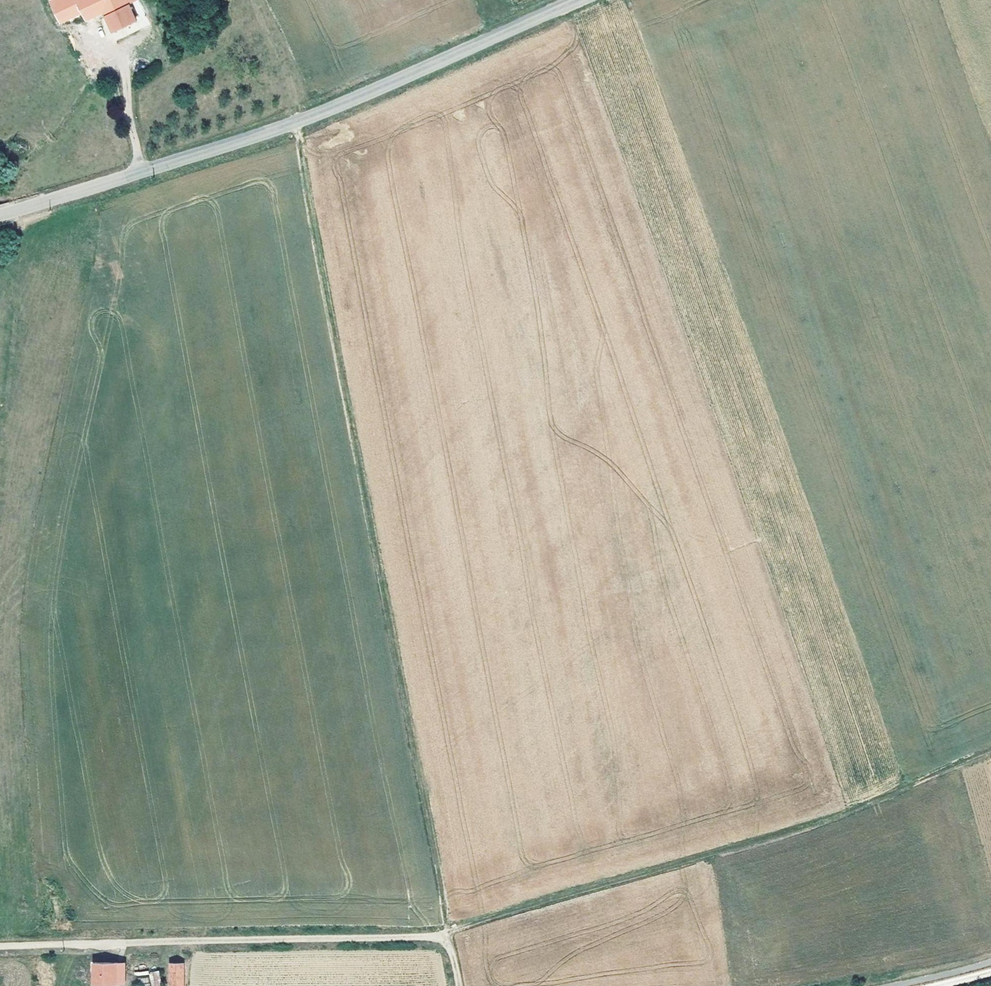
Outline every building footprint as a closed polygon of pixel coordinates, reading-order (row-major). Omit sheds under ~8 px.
[(83,6),(81,0),(64,0),(63,0),(51,5),(57,18),(70,11),(83,6)] [(114,32),(137,21),(128,0),(99,0),(114,32)] [(126,963),(104,962),(97,962),(91,962),(91,973),(94,973),(94,983),(125,984),(126,963)] [(183,963),(166,964),(168,985),(185,985),(183,963)] [(149,972),(151,985),(161,985),(159,971),(149,972)]
